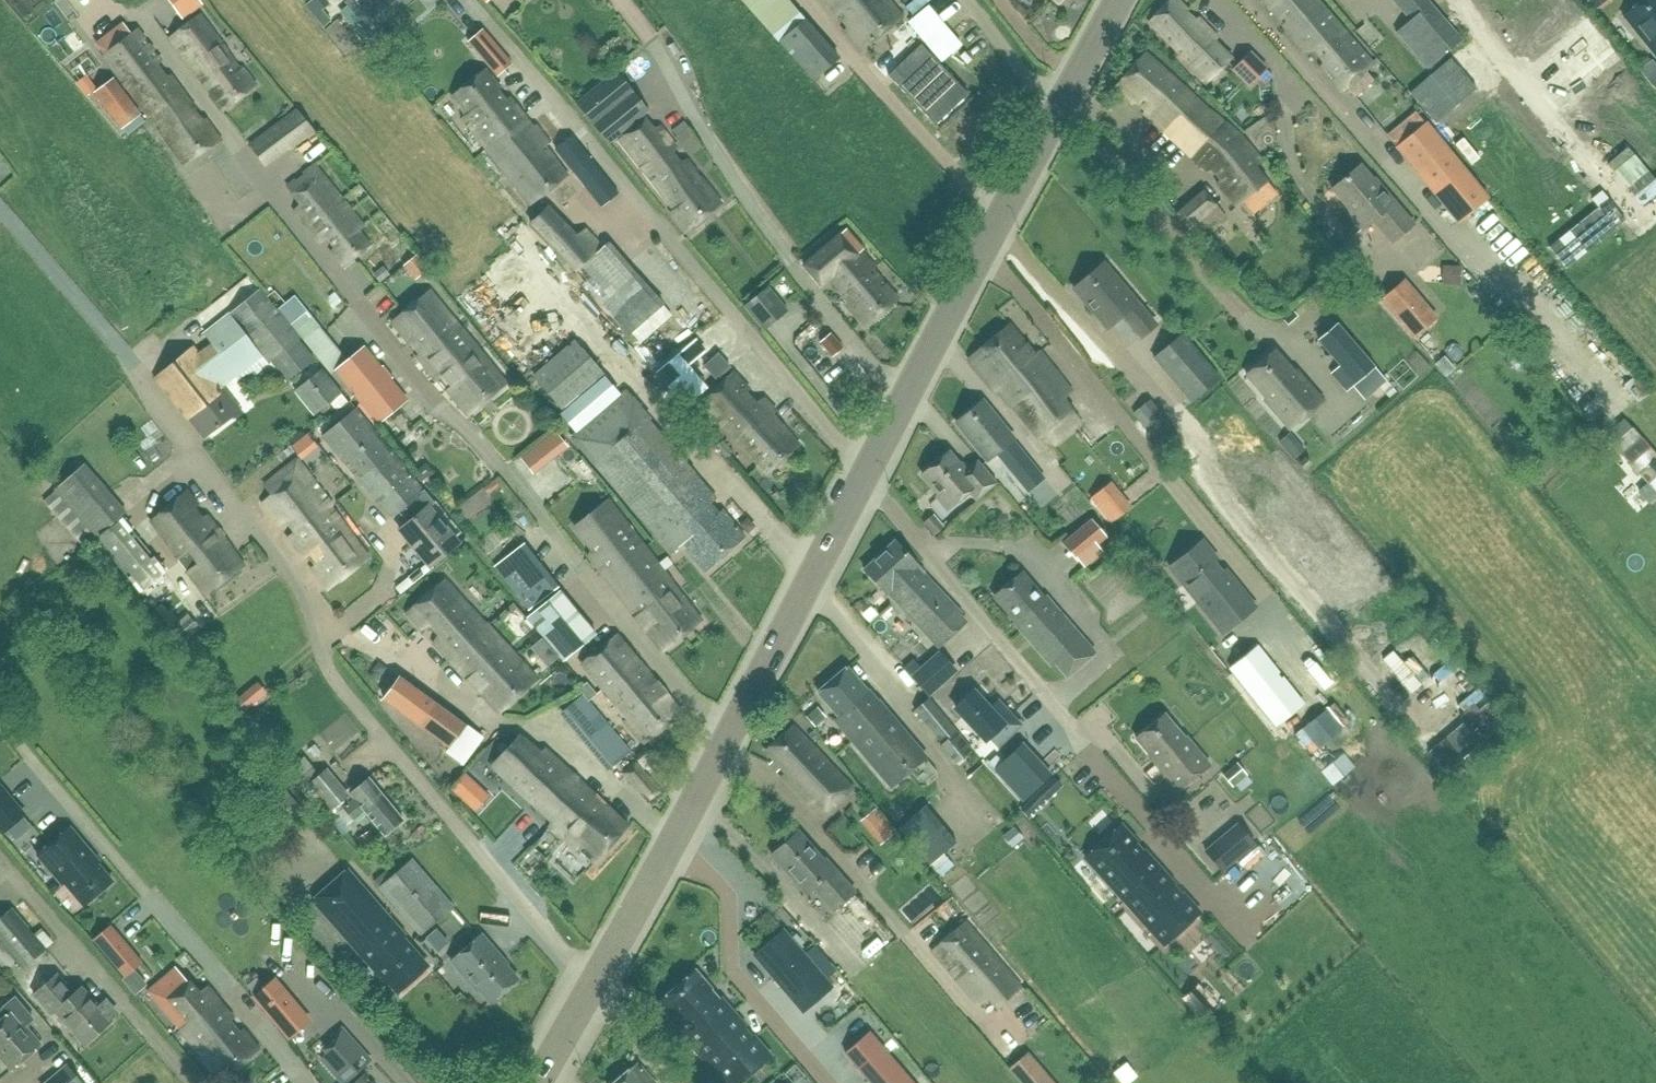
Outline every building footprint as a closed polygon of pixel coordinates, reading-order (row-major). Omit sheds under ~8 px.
[(345,3),(370,33),(398,11),(390,0),(378,0),(373,4),(370,0),(345,0),(344,1),(345,3)] [(838,58),(788,0),(744,0),(813,80),(838,58)] [(1185,12),(1187,9),(1178,0),(1169,0),(1148,22),(1190,64),(1189,65),(1194,70),(1207,83),(1227,63),(1215,50),(1209,45),(1217,36),(1198,17),(1193,20),(1185,12)] [(1317,0),(1259,0),(1284,30),(1303,51),(1311,49),(1322,61),(1318,68),(1338,90),(1342,87),(1344,90),(1346,89),(1354,98),(1374,81),(1364,68),(1371,62),(1317,0)] [(1461,38),(1428,0),(1390,0),(1407,21),(1394,32),(1426,69),(1461,38)] [(1502,9),(1514,0),(1494,0),(1502,9)] [(1624,16),(1655,56),(1655,0),(1643,0),(1624,16)] [(941,62),(960,46),(927,7),(909,23),(941,62)] [(241,71),(199,15),(169,38),(186,62),(191,60),(200,71),(196,75),(202,83),(204,82),(211,91),(208,93),(220,110),(255,84),(244,70),(241,71)] [(131,33),(122,22),(96,43),(103,52),(111,66),(134,92),(158,126),(175,155),(182,165),(219,141),(204,120),(201,120),(194,109),(195,108),(168,73),(162,75),(154,63),(158,57),(146,41),(145,41),(137,29),(131,33)] [(467,42),(496,77),(512,63),(482,29),(467,42)] [(1240,60),(1257,78),(1266,69),(1249,52),(1240,60)] [(1184,88),(1145,53),(1114,88),(1131,104),(1135,102),(1145,110),(1144,115),(1194,160),(1206,171),(1213,167),(1222,177),(1217,183),(1238,207),(1242,202),(1252,215),(1278,193),(1273,188),(1266,182),(1268,180),(1253,164),(1259,159),(1225,124),(1213,113),(1205,109),(1184,88)] [(1655,66),(1651,61),(1640,71),(1644,76),(1645,75),(1655,66)] [(1648,81),(1655,74),(1655,67),(1655,66),(1645,75),(1644,76),(1648,81)] [(607,143),(647,110),(631,91),(615,70),(575,104),(591,123),(607,143)] [(486,148),(525,119),(510,100),(508,101),(485,72),(452,97),(467,116),(463,119),(486,148)] [(141,113),(113,77),(94,92),(122,129),(141,113)] [(1499,90),(1465,118),(1499,159),(1533,132),(1499,90)] [(260,164),(279,150),(281,154),(288,149),(289,151),(316,132),(300,111),(271,133),(261,123),(243,137),(260,164)] [(656,130),(646,116),(618,139),(661,194),(661,195),(672,208),(668,211),(684,231),(720,202),(688,161),(682,165),(672,151),(676,147),(660,127),(656,130)] [(532,129),(525,119),(486,148),(529,204),(567,175),(545,147),(550,143),(536,126),(532,129)] [(601,207),(618,193),(572,136),(555,150),(601,207)] [(1423,181),(1458,223),(1488,197),(1454,156),(1423,181)] [(369,245),(357,230),(363,226),(344,201),(345,200),(315,163),(297,177),(287,185),(300,205),(294,211),(319,242),(326,238),(332,247),(325,253),(337,268),(369,245)] [(1377,188),(1359,166),(1332,189),(1350,210),(1347,211),(1362,228),(1372,219),(1392,242),(1412,225),(1379,186),(1377,188)] [(1215,223),(1223,217),(1199,191),(1173,211),(1195,236),(1214,220),(1215,223)] [(549,205),(529,223),(576,272),(603,246),(586,228),(577,234),(549,205)] [(845,229),(801,263),(821,288),(829,281),(845,301),(843,303),(863,328),(897,300),(876,275),(875,271),(857,249),(860,247),(845,229)] [(403,265),(415,280),(427,270),(415,255),(403,265)] [(1155,325),(1103,264),(1073,289),(1107,329),(1122,316),(1141,337),(1155,325)] [(1459,266),(1447,266),(1446,283),(1459,283),(1459,266)] [(1436,318),(1402,280),(1379,299),(1413,338),(1436,318)] [(763,329),(786,310),(766,286),(743,306),(763,329)] [(315,359),(277,311),(259,289),(204,332),(215,347),(200,359),(193,350),(156,379),(203,438),(239,409),(222,387),(261,356),(266,362),(269,360),(286,381),(315,359)] [(506,384),(429,290),(391,321),(418,354),(416,357),(436,382),(438,380),(467,416),(506,384)] [(323,335),(305,314),(291,325),(308,347),(323,335)] [(1347,391),(1352,386),(1375,368),(1337,323),(1317,339),(1340,364),(1338,365),(1334,369),(1331,372),(1347,391)] [(1036,356),(1010,325),(968,357),(992,389),(995,387),(1036,440),(1044,434),(1052,445),(1081,423),(1062,398),(1070,391),(1057,374),(1039,353),(1036,356)] [(1422,353),(1438,339),(1431,330),(1415,344),(1422,353)] [(830,333),(820,342),(832,356),(842,347),(830,333)] [(1190,402),(1219,378),(1182,334),(1154,359),(1190,402)] [(610,405),(593,384),(604,375),(574,341),(533,376),(562,409),(558,412),(576,434),(584,444),(579,448),(671,554),(681,545),(704,572),(744,536),(721,510),(716,514),(708,505),(716,498),(648,421),(650,419),(627,391),(610,405)] [(592,347),(597,363),(610,359),(604,343),(592,347)] [(376,425),(409,399),(365,345),(334,371),(376,425)] [(1299,378),(1275,349),(1245,374),(1270,403),(1268,405),(1289,430),(1323,401),(1301,376),(1299,378)] [(680,405),(692,395),(700,388),(691,376),(671,354),(651,371),(680,405)] [(1444,359),(1434,366),(1449,388),(1460,381),(1444,359)] [(313,416),(342,393),(322,368),(293,391),(313,416)] [(757,403),(746,392),(749,389),(732,371),(701,401),(768,473),(800,444),(773,415),(776,412),(763,398),(757,403)] [(1043,477),(1012,439),(1013,439),(981,400),(955,421),(987,460),(996,453),(1027,491),(1043,477)] [(459,543),(429,507),(433,503),(423,491),(355,408),(322,435),(390,518),(398,512),(407,523),(399,530),(429,567),(459,543)] [(520,457),(533,473),(567,446),(555,430),(520,457)] [(716,445),(727,458),(734,452),(722,439),(716,445)] [(963,470),(948,452),(921,474),(938,494),(936,496),(947,510),(967,493),(975,502),(996,484),(976,459),(963,470)] [(304,468),(298,459),(264,485),(272,494),(261,502),(278,525),(285,520),(295,533),(288,538),(327,588),(367,558),(347,531),(350,528),(306,466),(304,468)] [(95,539),(118,520),(126,512),(84,463),(56,488),(56,489),(43,501),(84,549),(95,539)] [(201,517),(194,507),(197,504),(187,491),(150,521),(205,594),(244,566),(208,515),(201,517)] [(701,621),(607,499),(571,527),(589,550),(587,554),(661,651),(701,621)] [(933,536),(934,535),(943,528),(932,514),(922,522),(933,536)] [(1107,537),(1090,518),(1061,542),(1077,562),(1107,537)] [(118,520),(95,539),(140,594),(162,575),(118,520)] [(960,614),(916,566),(917,566),(893,541),(863,569),(886,595),(887,594),(937,648),(965,622),(959,615),(960,614)] [(1202,541),(1170,567),(1222,632),(1254,607),(1225,570),(1221,572),(1213,562),(1216,560),(1202,541)] [(529,612),(559,587),(524,543),(493,566),(529,612)] [(1043,598),(1021,573),(994,596),(1016,621),(1013,623),(1051,666),(1054,663),(1066,676),(1094,652),(1045,596),(1043,598)] [(500,712),(538,678),(488,624),(486,625),(444,579),(407,612),(422,629),(429,624),(439,634),(434,641),(468,678),(500,712)] [(526,616),(562,662),(596,634),(560,590),(526,616)] [(197,625),(190,617),(173,632),(179,640),(197,625)] [(581,664),(605,693),(641,662),(617,634),(581,664)] [(682,710),(641,662),(605,693),(645,741),(682,710)] [(924,662),(910,675),(928,696),(943,684),(924,662)] [(852,743),(890,710),(881,699),(876,704),(861,687),(866,682),(856,670),(851,675),(846,669),(818,694),(838,717),(833,721),(852,743)] [(436,703),(399,676),(382,699),(420,726),(436,703)] [(583,696),(587,702),(596,695),(586,683),(580,688),(578,690),(580,693),(583,696)] [(972,691),(954,708),(985,741),(989,738),(996,746),(1019,725),(1001,706),(993,713),(972,691)] [(612,766),(629,751),(583,696),(565,711),(612,766)] [(955,764),(970,752),(927,699),(913,710),(940,744),(939,744),(955,764)] [(467,761),(484,738),(436,703),(420,726),(467,761)] [(824,718),(816,708),(806,716),(814,726),(824,718)] [(890,710),(852,743),(891,788),(927,755),(897,719),(898,719),(890,710)] [(1185,740),(1165,715),(1135,739),(1155,763),(1154,765),(1176,792),(1209,766),(1186,738),(1185,740)] [(827,813),(852,790),(794,728),(767,753),(788,775),(784,779),(806,803),(814,799),(827,813)] [(542,753),(516,734),(485,765),(550,823),(548,825),(569,844),(576,848),(577,847),(595,862),(628,825),(607,806),(606,807),(593,796),(594,794),(544,750),(542,753)] [(1048,776),(1020,745),(995,768),(1023,799),(1048,776)] [(1343,753),(1330,764),(1340,777),(1353,766),(1343,753)] [(319,775),(304,757),(287,769),(321,815),(341,837),(351,829),(348,825),(352,820),(353,821),(364,811),(386,837),(404,821),(367,777),(348,794),(327,769),(319,775)] [(648,804),(662,792),(636,761),(621,773),(648,804)] [(1221,774),(1232,787),(1235,784),(1241,791),(1252,782),(1246,776),(1248,774),(1243,769),(1245,767),(1239,761),(1237,763),(1236,762),(1221,774)] [(462,796),(473,784),(463,775),(452,787),(462,796)] [(0,785),(0,829),(3,833),(25,814),(0,785)] [(1120,825),(1084,858),(1124,901),(1160,868),(1143,850),(1140,853),(1133,845),(1136,842),(1120,825)] [(1219,872),(1252,845),(1236,826),(1203,853),(1219,872)] [(73,845),(61,831),(36,852),(61,882),(62,880),(82,904),(111,879),(90,855),(92,853),(80,839),(73,845)] [(822,860),(797,831),(771,855),(806,894),(813,888),(833,910),(853,892),(824,859),(822,860)] [(454,907),(412,858),(393,874),(387,868),(373,880),(379,886),(377,888),(420,937),(454,907)] [(1160,868),(1124,901),(1164,945),(1200,912),(1182,893),(1179,896),(1171,886),(1174,884),(1160,868)] [(426,966),(401,936),(403,935),(360,886),(346,869),(312,899),(326,916),(369,965),(372,962),(397,991),(426,966)] [(0,917),(0,944),(22,970),(46,949),(11,907),(0,917)] [(995,1007),(1019,986),(963,922),(931,951),(975,1002),(986,997),(995,1007)] [(754,954),(775,978),(803,953),(783,930),(754,954)] [(490,1003),(517,979),(506,966),(507,964),(481,935),(451,961),(477,991),(478,990),(490,1003)] [(109,959),(125,977),(143,962),(127,943),(109,959)] [(829,982),(803,953),(775,978),(800,1007),(829,982)] [(674,1024),(692,1046),(732,1012),(720,998),(718,1000),(709,991),(711,989),(695,970),(657,1003),(675,1023),(674,1024)] [(74,993),(57,973),(47,981),(33,995),(51,1015),(56,1011),(84,1045),(111,1022),(81,987),(74,993)] [(198,995),(188,983),(179,973),(152,996),(179,1030),(194,1048),(220,1082),(259,1049),(243,1029),(239,1032),(229,1020),(233,1018),(207,987),(198,995)] [(309,1021),(274,979),(254,996),(289,1037),(309,1021)] [(41,1045),(26,1026),(34,1019),(15,995),(1,1007),(0,1013),(0,1053),(1,1054),(0,1054),(0,1058),(10,1070),(41,1045)] [(692,1046),(724,1082),(738,1082),(770,1056),(753,1036),(750,1038),(742,1028),(744,1026),(732,1012),(692,1046)] [(348,1082),(355,1082),(358,1080),(354,1075),(357,1072),(351,1064),(363,1053),(343,1028),(329,1040),(335,1047),(322,1059),(343,1082),(345,1082),(347,1081),(348,1082)] [(281,1053),(288,1047),(275,1030),(267,1036),(281,1053)] [(870,1032),(845,1053),(871,1082),(885,1082),(902,1069),(870,1032)] [(364,1033),(356,1040),(368,1053),(376,1047),(364,1033)] [(635,1062),(612,1082),(654,1082),(635,1062)] [(66,1064),(44,1082),(82,1082),(66,1064)] [(885,1082),(914,1082),(905,1073),(902,1069),(885,1082)] [(1024,1082),(1045,1082),(1036,1072),(1024,1082)] [(364,1075),(358,1080),(355,1082),(371,1082),(364,1075)]
